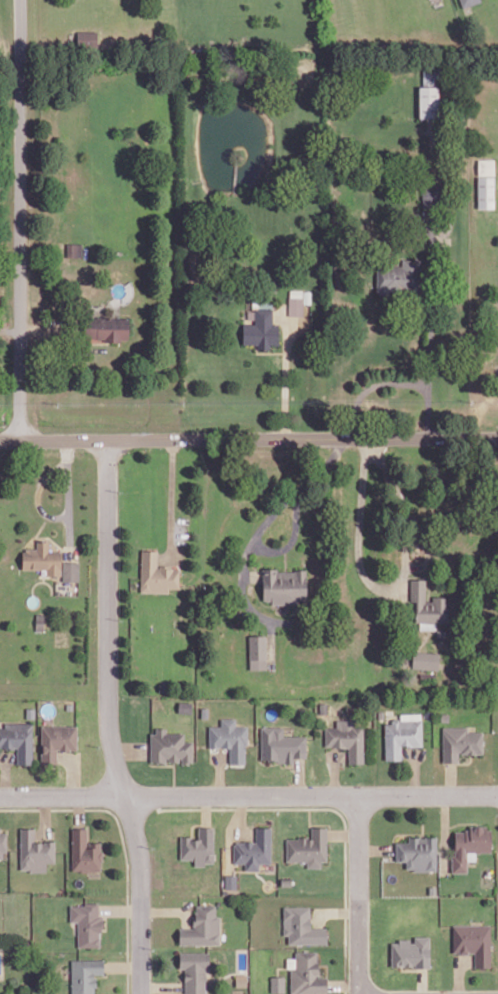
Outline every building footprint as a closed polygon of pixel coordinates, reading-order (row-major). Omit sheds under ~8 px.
[(462,8),(481,2),(480,0),(459,0),(462,8)] [(78,30),(78,44),(97,44),(97,31),(78,30)] [(419,66),(420,83),(431,83),(430,65),(419,66)] [(432,66),(433,77),(442,77),(442,65),(432,66)] [(416,86),(417,116),(436,116),(435,86),(416,86)] [(475,207),(491,207),(491,175),(475,175),(475,207)] [(421,185),(422,204),(435,203),(434,185),(421,185)] [(67,242),(67,255),(82,255),(82,242),(67,242)] [(376,257),(375,293),(385,293),(385,289),(392,290),(392,293),(403,293),(403,290),(413,290),(414,258),(400,258),(400,264),(386,264),(386,257),(376,257)] [(286,297),(286,314),(300,314),(300,297),(286,297)] [(253,308),(252,324),(240,324),(240,342),(257,342),(257,349),(267,349),(267,343),(275,343),(275,323),(269,323),(269,308),(253,308)] [(87,317),(87,335),(98,335),(98,337),(106,337),(106,340),(121,340),(121,337),(128,337),(128,317),(106,317),(106,315),(97,315),(97,317),(87,317)] [(38,539),(38,547),(27,547),(27,550),(24,550),(23,567),(48,567),(48,572),(61,573),(61,550),(49,550),(49,539),(38,539)] [(140,549),(139,591),(167,591),(167,586),(177,586),(178,569),(172,568),(172,567),(167,567),(167,565),(158,565),(158,567),(156,567),(156,549),(140,549)] [(64,561),(64,579),(79,579),(79,561),(64,561)] [(261,567),(262,599),(271,599),(271,602),(297,602),(297,598),(306,597),(305,568),(293,569),(293,570),(285,571),(275,571),(275,567),(261,567)] [(409,578),(409,600),(414,600),(414,621),(446,621),(446,596),(431,596),(431,601),(428,600),(424,600),(424,578),(409,578)] [(248,635),(249,668),(265,668),(264,635),(248,635)] [(412,650),(411,667),(437,669),(438,652),(412,650)] [(158,683),(157,690),(165,691),(166,684),(158,683)] [(178,700),(177,711),(190,711),(191,701),(178,700)] [(27,707),(27,716),(35,716),(35,707),(27,707)] [(440,712),(440,720),(447,720),(448,713),(440,712)] [(220,717),(220,725),(208,725),(208,746),(217,746),(217,744),(220,744),(220,746),(229,746),(229,762),(243,762),(243,744),(243,743),(245,743),(245,725),(234,726),(234,717),(220,717)] [(383,723),(384,758),(400,758),(399,743),(405,743),(405,745),(421,745),(420,718),(398,719),(396,718),(393,718),(391,720),(391,723),(383,723)] [(324,726),(324,744),(335,745),(335,746),(347,746),(347,762),(362,763),(362,725),(351,725),(351,720),(336,719),(336,726),(324,726)] [(6,726),(0,726),(0,744),(2,744),(2,746),(7,746),(7,748),(14,748),(14,745),(19,745),(18,762),(32,762),(33,722),(6,722),(6,726)] [(43,725),(43,762),(57,762),(57,747),(60,747),(60,749),(77,749),(77,725),(43,725)] [(260,726),(260,758),(271,758),(272,759),(276,759),(276,761),(283,761),(283,762),(292,762),(292,756),(305,756),(305,735),(282,735),(282,726),(260,726)] [(155,727),(155,733),(149,733),(149,760),(156,760),(156,762),(165,762),(165,756),(168,756),(168,760),(177,760),(177,756),(181,756),(181,762),(187,762),(187,759),(190,759),(190,741),(182,741),(182,733),(164,732),(164,727),(155,727)] [(442,727),(465,727),(465,731),(480,731),(480,752),(460,752),(460,750),(456,750),(456,760),(442,760),(442,727)] [(453,831),(453,850),(450,850),(451,871),(465,871),(465,851),(490,851),(490,828),(484,828),(484,825),(468,825),(468,829),(464,829),(464,831),(453,831)] [(235,841),(235,843),(233,843),(233,861),(244,861),(244,869),(257,869),(257,862),(269,862),(269,826),(254,826),(254,841),(235,841)] [(286,838),(286,859),(306,859),(306,866),(319,866),(319,859),(325,859),(325,826),(310,826),(310,837),(305,837),(304,836),(297,836),(297,838),(286,838)] [(21,827),(21,849),(20,868),(30,869),(30,871),(46,871),(47,860),(53,860),(54,850),(54,840),(46,840),(45,842),(34,842),(34,827),(21,827)] [(73,827),(73,868),(101,868),(101,841),(90,841),(90,846),(87,846),(87,827),(73,827)] [(213,865),(213,827),(198,827),(198,838),(180,837),(180,860),(194,860),(194,865),(213,865)] [(394,841),(394,860),(405,860),(405,867),(412,867),(412,869),(435,869),(435,851),(435,836),(407,836),(407,841),(394,841)] [(226,874),(226,887),(237,887),(237,874),(226,874)] [(280,877),(280,885),(290,885),(290,877),(280,877)] [(71,905),(71,919),(79,919),(79,945),(100,945),(100,937),(98,937),(98,930),(102,930),(102,927),(104,927),(104,918),(102,918),(102,914),(99,914),(99,901),(85,901),(85,905),(71,905)] [(198,904),(198,912),(194,912),(194,924),(196,924),(196,927),(180,927),(180,944),(220,943),(220,915),(216,915),(216,904),(198,904)] [(284,906),(285,934),(289,934),(290,942),(327,941),(327,926),(311,926),(311,905),(284,906)] [(452,924),(452,951),(458,951),(458,953),(466,953),(466,951),(473,951),(473,967),(489,967),(489,924),(452,924)] [(430,966),(429,936),(412,937),(412,940),(390,941),(391,968),(430,966)] [(180,951),(180,967),(186,966),(186,992),(205,991),(205,966),(210,966),(210,951),(180,951)] [(297,951),(297,967),(292,967),(292,992),(328,991),(328,975),(317,975),(317,973),(320,973),(320,960),(317,960),(317,951),(297,951)] [(72,993),(94,993),(94,985),(97,985),(97,977),(95,977),(95,973),(105,972),(105,958),(72,958),(72,993)] [(271,975),(271,990),(284,990),(285,975),(271,975)]
